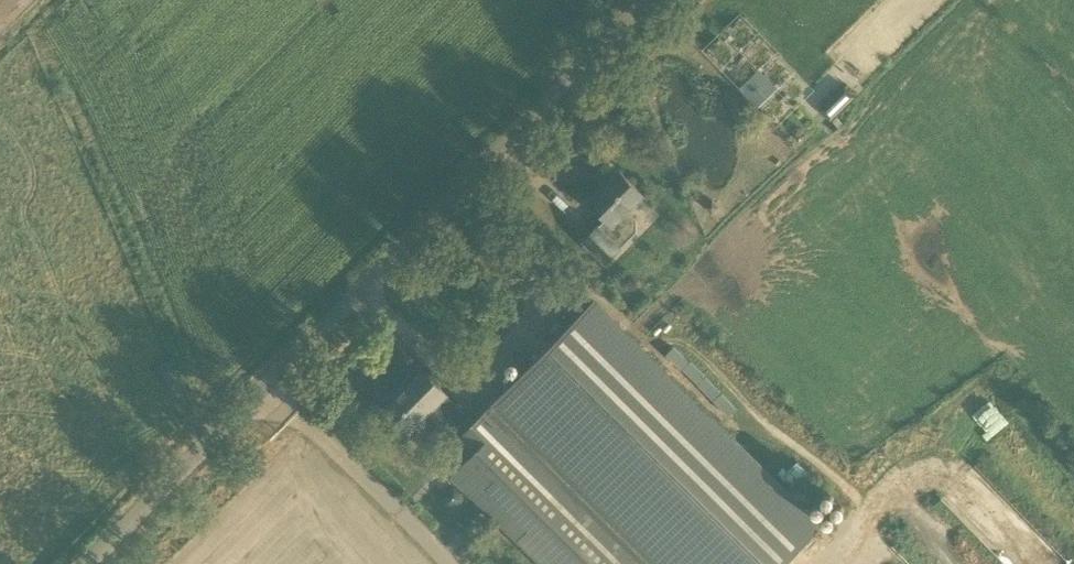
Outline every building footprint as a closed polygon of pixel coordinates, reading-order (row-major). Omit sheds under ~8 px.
[(844,82),(819,106),(829,116),(855,92),(844,82)] [(605,262),(637,231),(637,219),(628,210),(643,195),(619,171),(589,202),(606,219),(598,226),(584,240),(605,262)] [(593,301),(474,421),(422,369),(381,411),(407,436),(430,413),(456,438),(452,442),(468,457),(453,473),(546,563),(784,563),(821,526),(593,301)] [(898,556),(889,563),(906,563),(898,556)]
